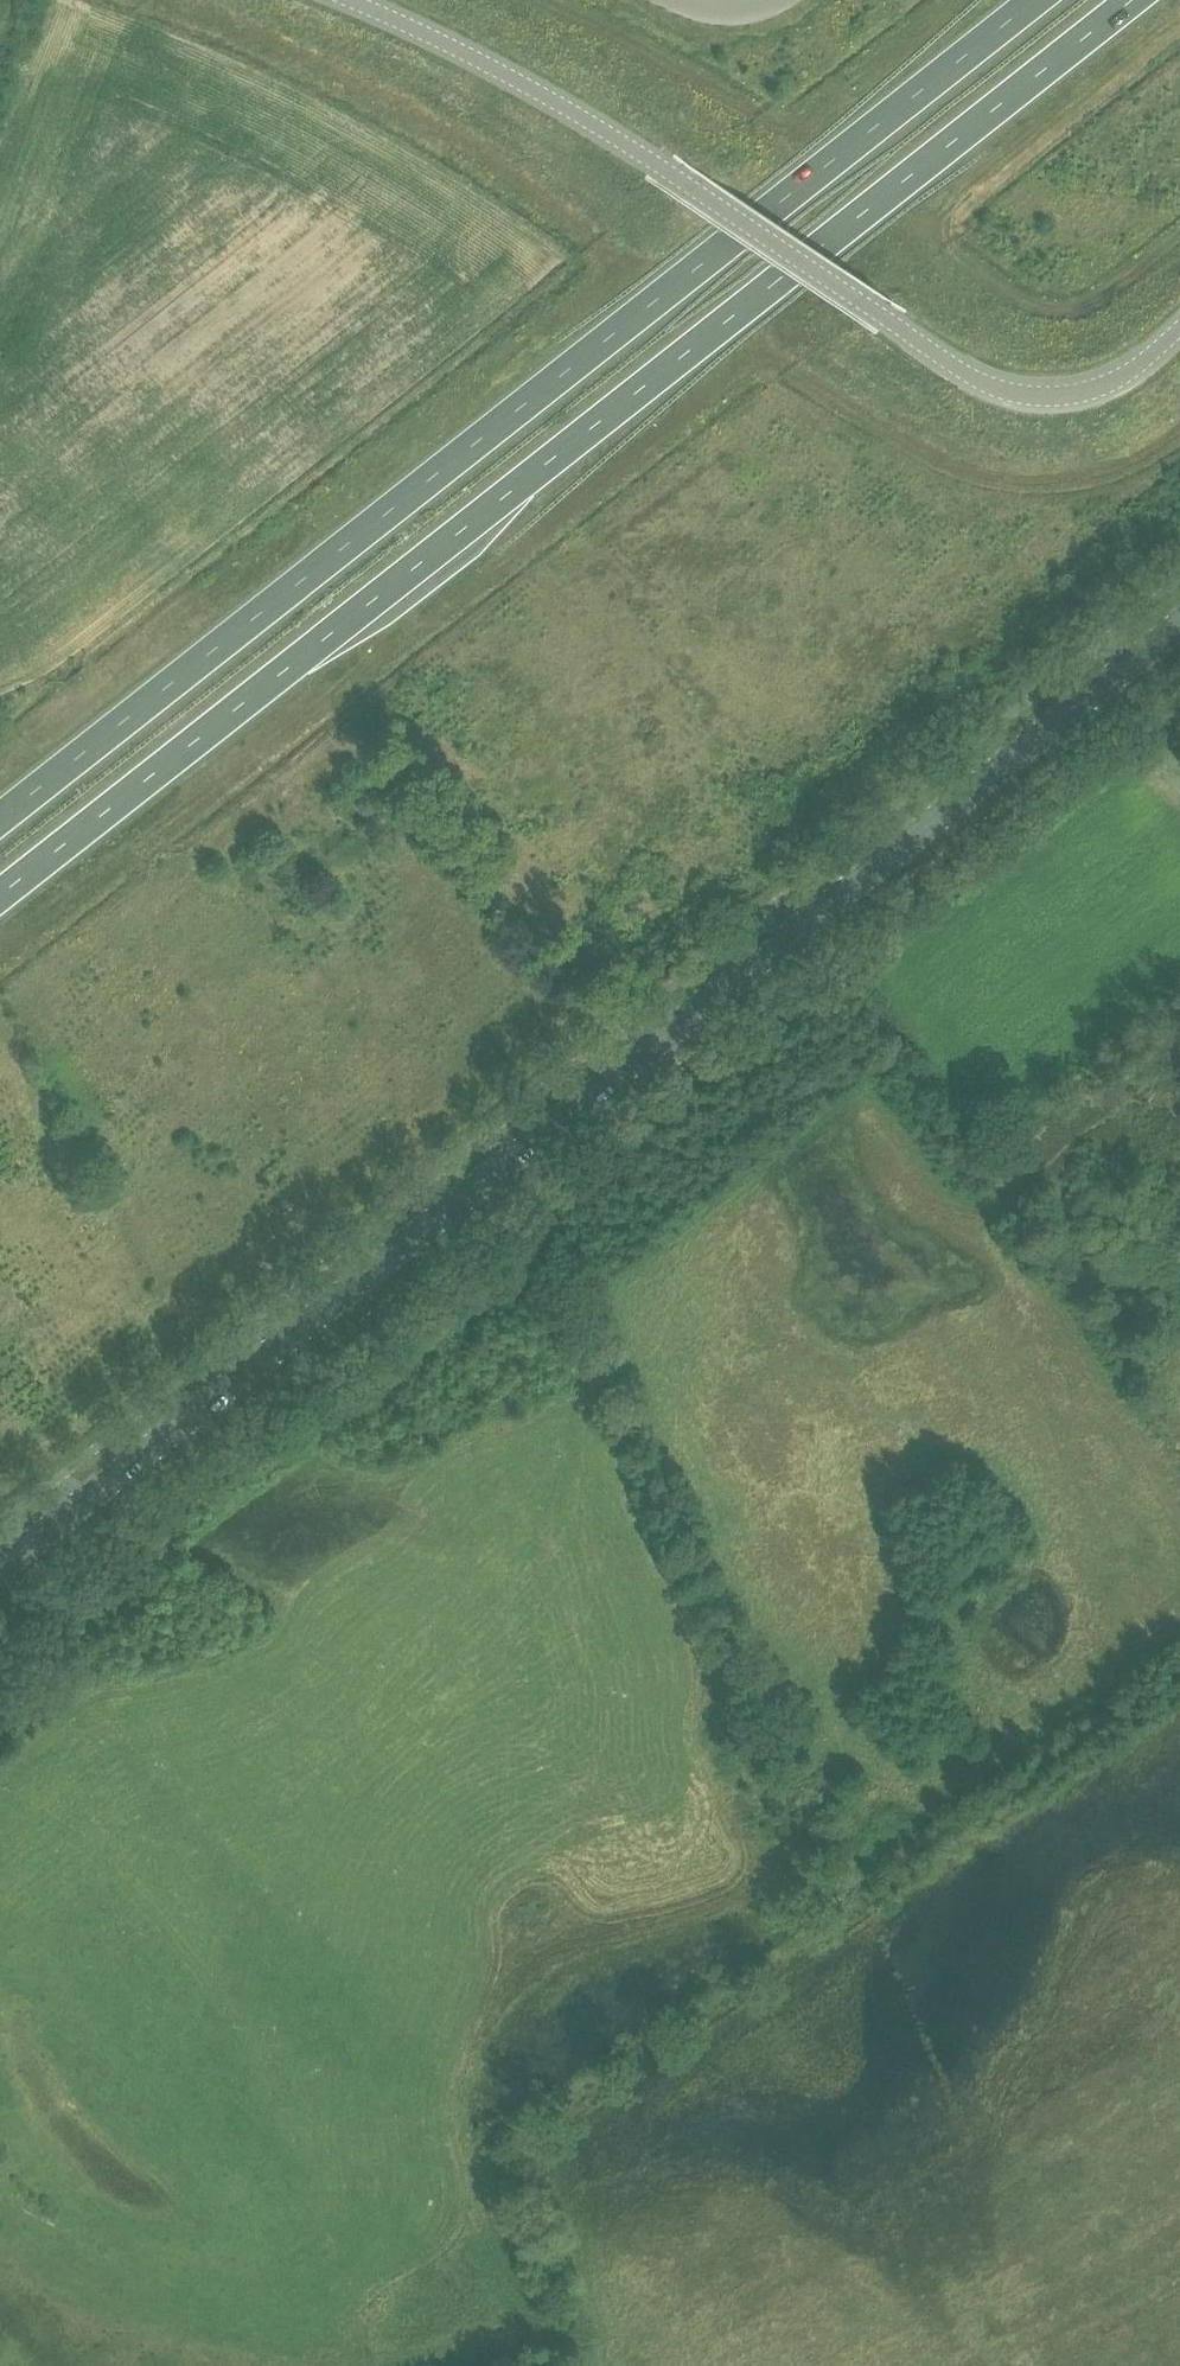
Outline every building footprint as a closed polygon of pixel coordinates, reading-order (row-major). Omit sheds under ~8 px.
[(593,824),(609,810),(600,799),(584,814),(593,824)]
